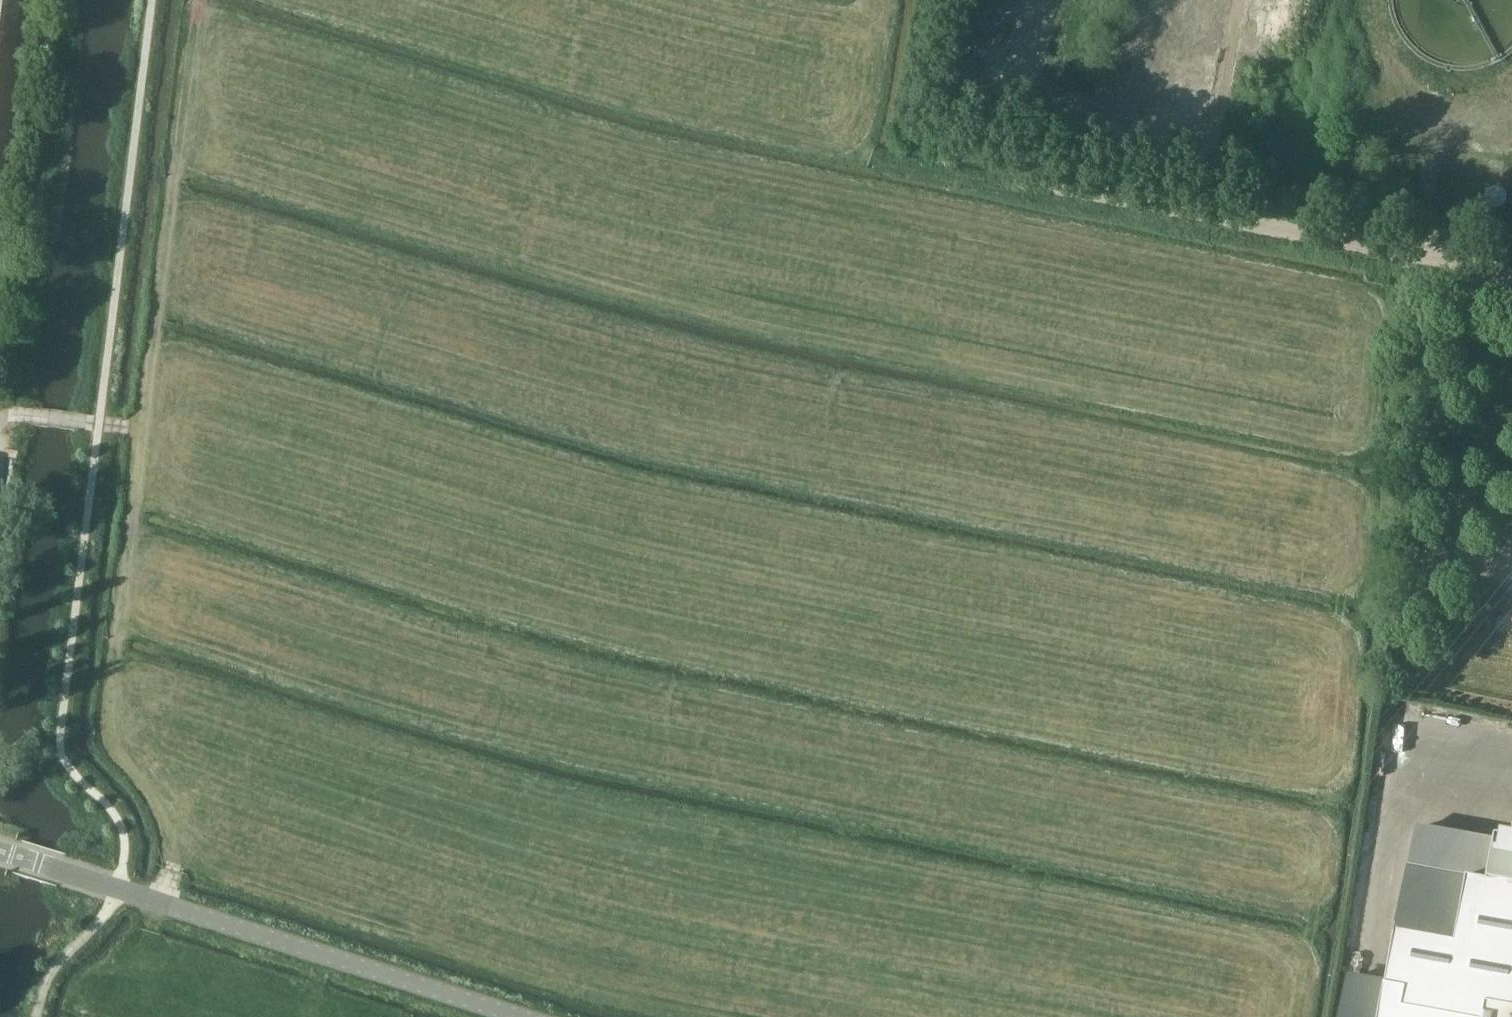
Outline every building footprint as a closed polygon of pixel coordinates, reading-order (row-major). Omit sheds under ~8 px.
[(1491,207),(1498,208),(1503,205),(1506,200),(1506,194),(1502,190),(1496,188),(1491,190),(1487,194),(1487,201),(1491,207)] [(1488,882),(1493,853),(1496,840),(1418,826),(1410,868),(1488,882)] [(1410,868),(1389,984),(1349,977),(1342,1016),(1511,1016),(1511,834),(1504,832),(1501,850),(1497,850),(1496,854),(1493,853),(1488,882),(1410,868)]
